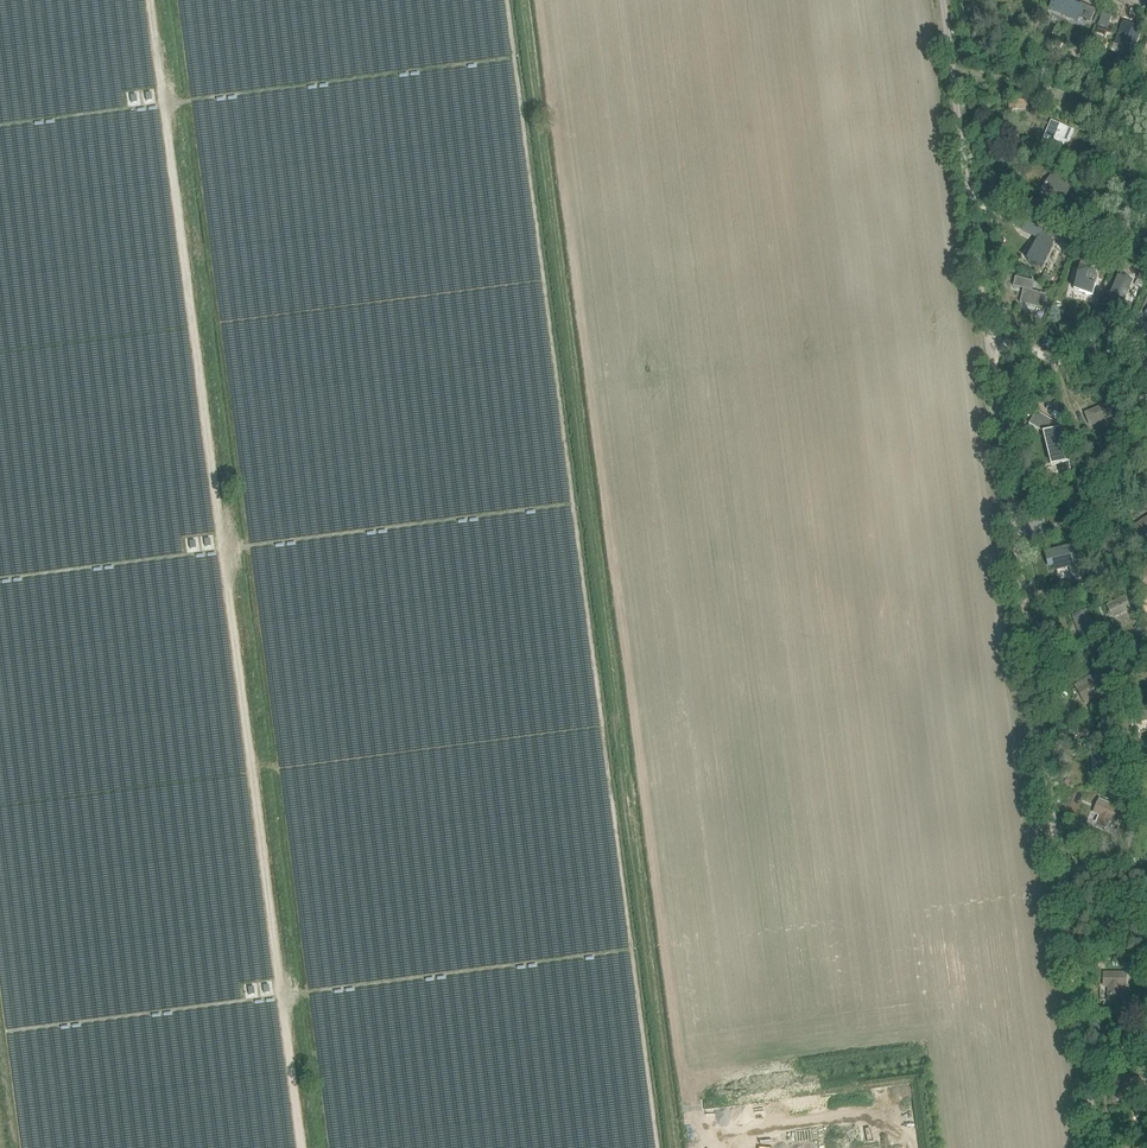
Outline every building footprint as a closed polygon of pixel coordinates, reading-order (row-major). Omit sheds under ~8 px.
[(1051,9),(1077,20),(1079,15),(1090,20),(1094,10),(1073,1),(1072,3),(1065,0),(1054,0),(1051,9)] [(1102,13),(1097,26),(1107,29),(1111,16),(1102,13)] [(1134,45),(1141,29),(1124,22),(1115,43),(1127,48),(1129,43),(1134,45)] [(1051,122),(1043,142),(1044,143),(1059,149),(1064,139),(1066,140),(1069,141),(1073,131),(1055,123),(1051,122)] [(1035,168),(1030,189),(1048,193),(1053,172),(1035,168)] [(1028,228),(1041,235),(1045,227),(1031,221),(1028,228)] [(1039,237),(1028,260),(1042,267),(1053,244),(1039,237)] [(1080,269),(1074,291),(1086,293),(1093,295),(1096,283),(1089,282),(1093,268),(1094,269),(1095,266),(1097,259),(1083,255),(1080,269)] [(1109,302),(1108,304),(1123,311),(1124,308),(1127,302),(1124,300),(1132,280),(1120,275),(1109,302)] [(1016,277),(1013,286),(1024,289),(1020,303),(1043,308),(1046,294),(1032,290),(1034,281),(1016,277)] [(1086,413),(1090,424),(1112,416),(1108,405),(1086,413)] [(1045,419),(1040,426),(1045,429),(1049,422),(1045,419)] [(1062,431),(1048,435),(1055,462),(1068,458),(1062,431)] [(1081,512),(1079,514),(1082,519),(1094,512),(1082,492),(1070,499),(1073,504),(1075,502),(1081,512)] [(1133,526),(1141,538),(1146,534),(1146,517),(1133,526)] [(1113,526),(1095,541),(1103,550),(1121,535),(1113,526)] [(1071,544),(1048,551),(1052,564),(1057,563),(1058,567),(1071,563),(1074,572),(1083,570),(1079,556),(1075,557),(1071,544)] [(1109,606),(1114,616),(1130,608),(1125,598),(1109,606)] [(1087,610),(1072,617),(1081,639),(1096,633),(1087,610)] [(1111,695),(1099,673),(1078,686),(1088,702),(1102,693),(1105,698),(1109,696),(1111,695)] [(1137,721),(1146,719),(1146,704),(1132,707),(1134,716),(1136,715),(1137,721)] [(1106,779),(1105,756),(1093,756),(1094,780),(1106,779)] [(1100,799),(1095,813),(1100,815),(1097,823),(1107,827),(1111,820),(1116,822),(1122,808),(1100,799)] [(1096,907),(1099,923),(1111,922),(1108,905),(1096,907)] [(1142,957),(1127,959),(1128,969),(1143,967),(1142,957)] [(1101,986),(1101,1000),(1104,1000),(1104,1007),(1114,1007),(1114,1000),(1123,1000),(1123,986),(1126,986),(1126,974),(1105,973),(1104,986),(1101,986)] [(1117,1117),(1126,1117),(1126,1109),(1117,1109),(1117,1117)]
